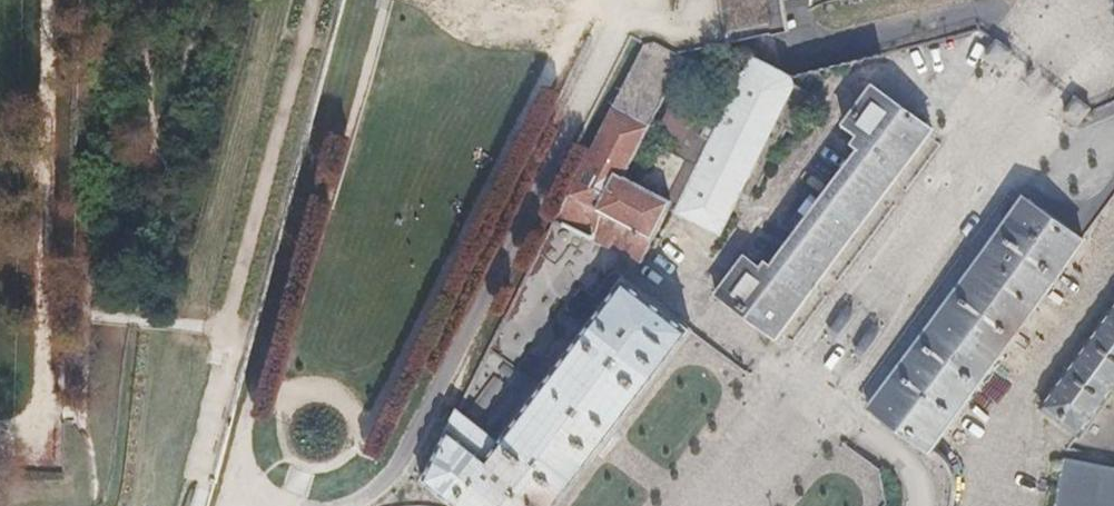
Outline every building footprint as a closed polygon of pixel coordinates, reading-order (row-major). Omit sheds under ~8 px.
[(693,58),(655,35),(645,42),(555,217),(640,262),(672,200),(629,175),(693,58)] [(752,53),(673,200),(719,225),(798,78),(752,53)] [(772,334),(932,125),(873,79),(842,121),(855,133),(758,260),(743,247),(715,288),(720,293),(772,334)] [(1083,235),(1023,191),(997,227),(930,319),(868,402),(928,446),(1083,235)] [(417,474),(458,505),(550,505),(690,328),(621,277),(496,439),(454,409),(417,474)] [(1042,409),(1074,431),(1113,376),(1113,309),(1042,409)] [(1063,457),(1055,505),(1113,505),(1113,465),(1063,457)]
